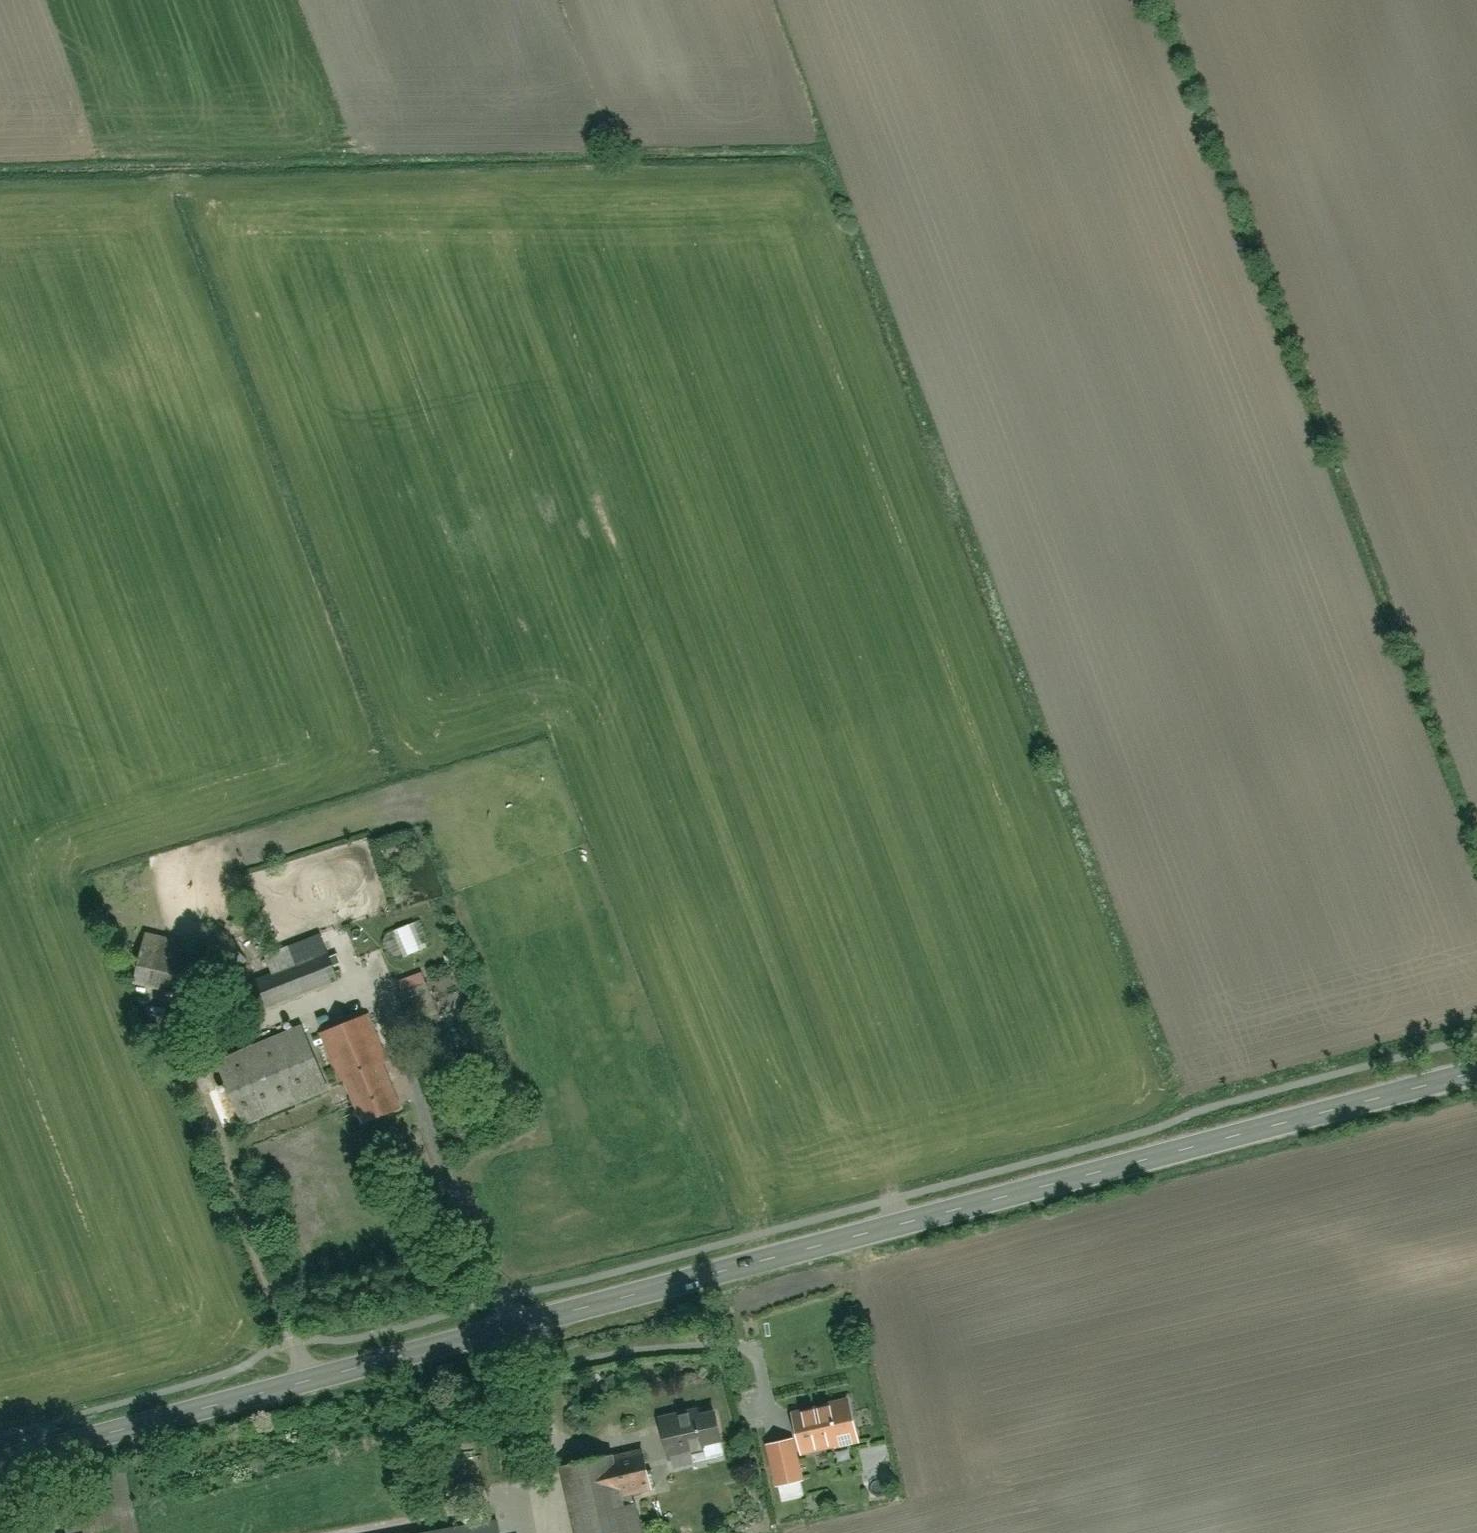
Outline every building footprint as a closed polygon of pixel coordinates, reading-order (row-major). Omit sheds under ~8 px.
[(138,947),(132,986),(180,995),(186,955),(138,947)] [(246,979),(259,1014),(337,985),(324,950),(246,979)] [(322,1035),(364,1123),(403,1104),(361,1016),(322,1035)] [(206,1063),(233,1129),(324,1093),(297,1027),(206,1063)] [(787,1418),(795,1460),(859,1447),(850,1405),(787,1418)] [(651,1425),(661,1467),(724,1453),(715,1411),(651,1425)] [(756,1446),(766,1491),(796,1485),(786,1440),(756,1446)] [(567,1532),(610,1532),(605,1507),(650,1497),(641,1454),(597,1463),(596,1460),(553,1469),(567,1532)] [(440,1532),(499,1532),(497,1523),(440,1532)]
